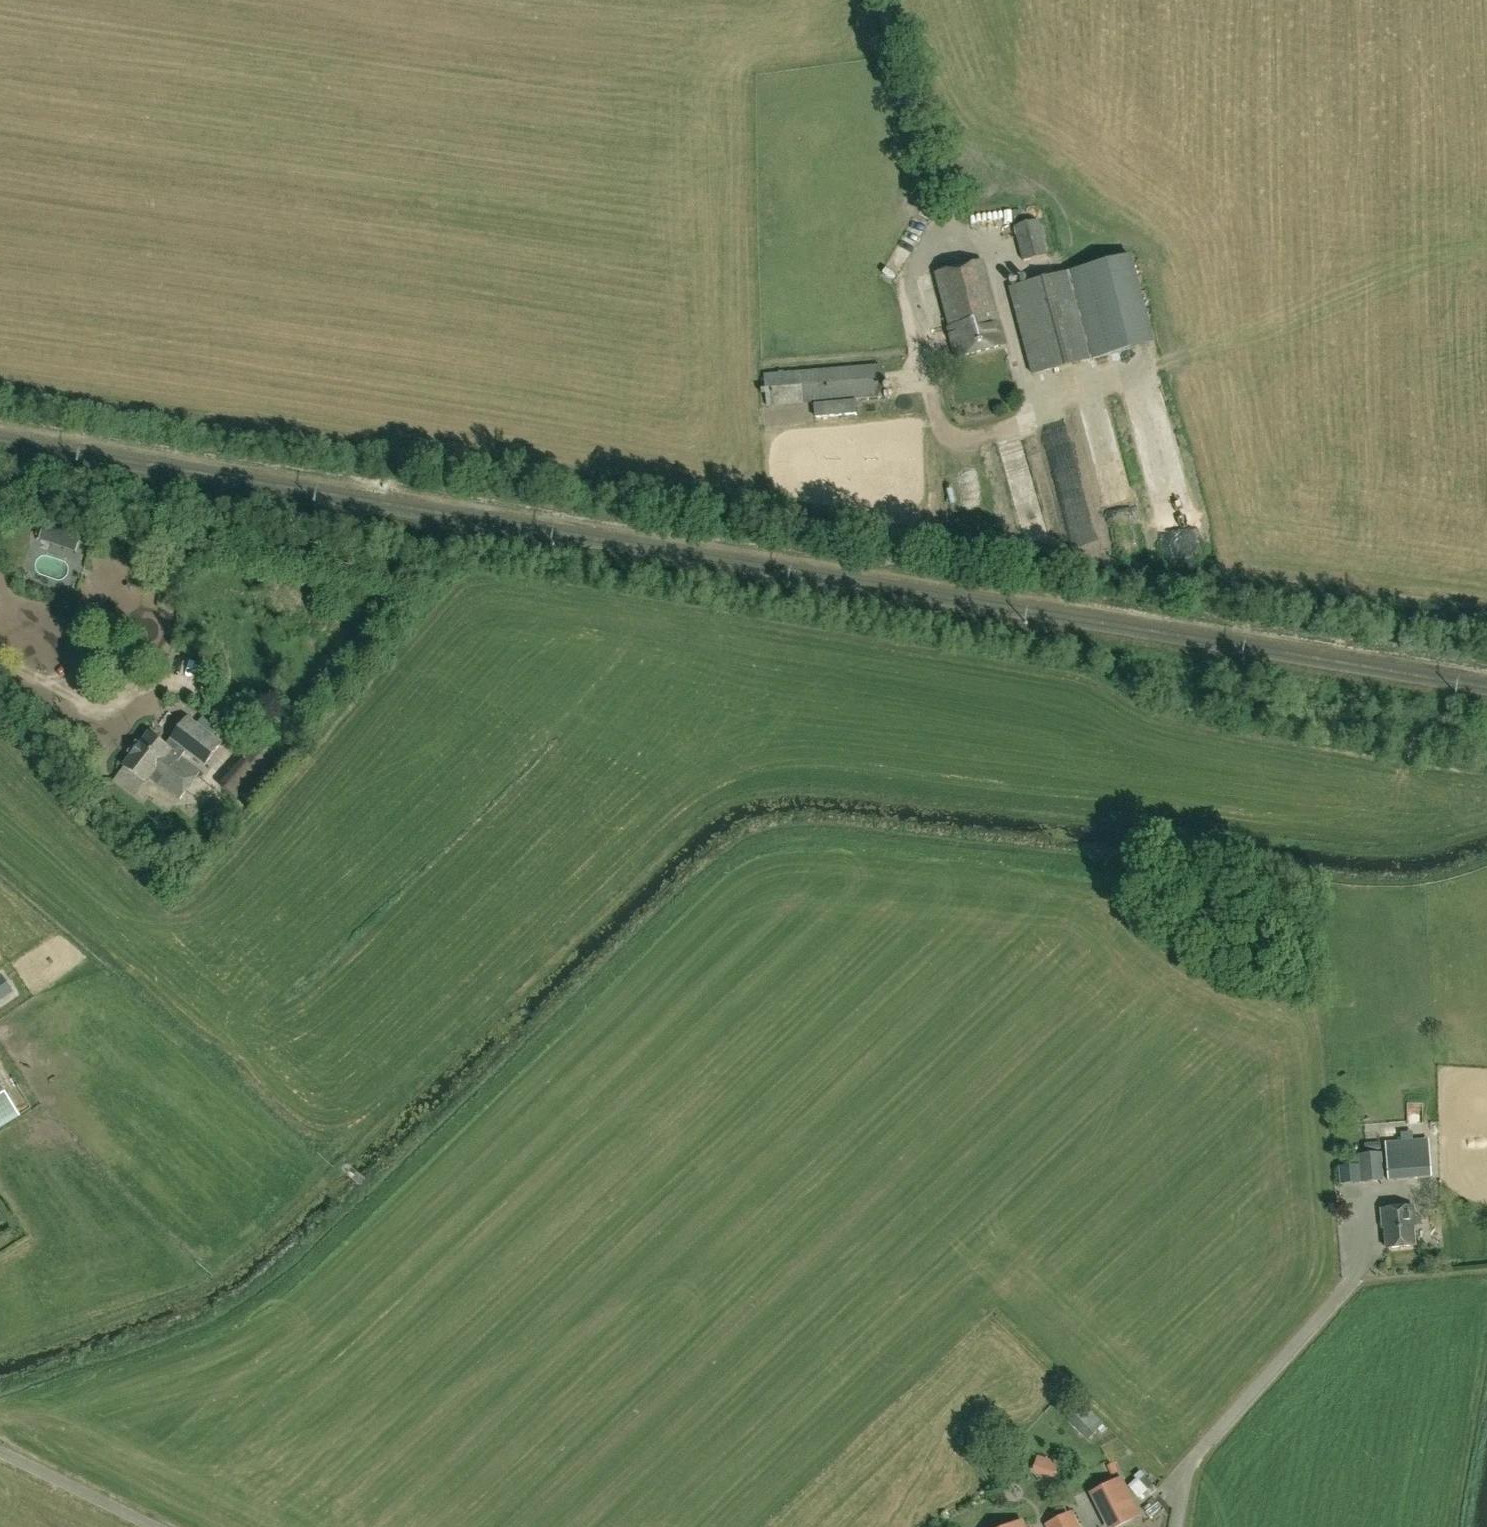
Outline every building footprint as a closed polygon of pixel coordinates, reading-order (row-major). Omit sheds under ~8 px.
[(984,224),(1017,222),(1016,212),(984,214),(984,224)] [(1039,220),(1016,226),(1017,232),(1023,258),(1047,254),(1039,220)] [(949,326),(958,357),(1006,344),(984,260),(937,272),(951,325),(949,326)] [(1111,262),(1078,271),(1011,288),(1034,374),(1133,348),(1111,262)] [(768,407),(884,396),(881,365),(765,375),(768,407)] [(202,772),(183,758),(188,751),(207,765),(224,743),(190,717),(173,739),(177,742),(172,749),(152,733),(117,779),(138,795),(152,777),(181,799),(202,772)] [(275,720),(243,759),(221,785),(236,798),(264,767),(270,772),(297,740),(275,720)] [(0,977),(0,1002),(15,992),(3,975),(0,977)] [(0,1084),(0,1128),(20,1116),(2,1083),(0,1084)] [(1415,1139),(1386,1141),(1388,1179),(1432,1176),(1430,1146),(1415,1146),(1415,1139)] [(1382,1181),(1380,1156),(1363,1157),(1364,1183),(1382,1181)] [(1387,1248),(1417,1246),(1414,1207),(1382,1209),(1383,1228),(1385,1228),(1387,1248)] [(1096,1430),(1107,1420),(1087,1398),(1076,1408),(1096,1430)] [(1040,1450),(1034,1464),(1054,1472),(1060,1458),(1040,1450)] [(1138,1492),(1150,1486),(1144,1472),(1132,1478),(1138,1492)] [(1092,1493),(1108,1526),(1117,1526),(1140,1516),(1121,1478),(1092,1493)] [(1072,1512),(1046,1524),(1048,1526),(1079,1526),(1072,1512)]
